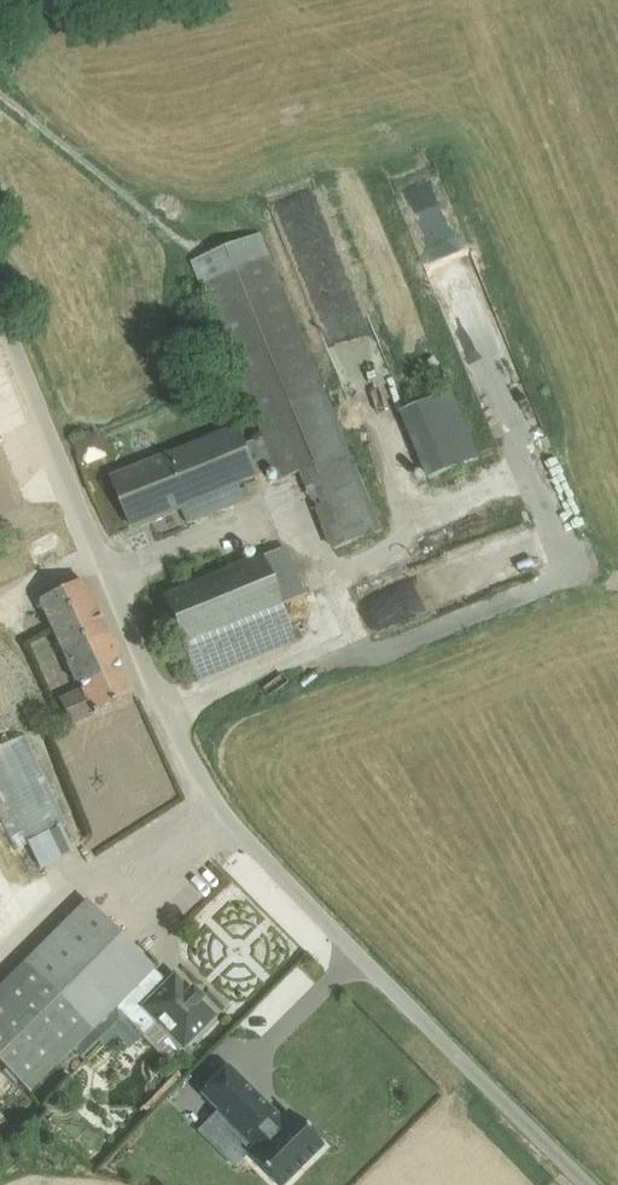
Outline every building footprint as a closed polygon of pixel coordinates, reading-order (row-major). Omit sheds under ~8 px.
[(409,209),(442,196),(432,171),(412,179),(413,182),(400,188),(409,209)] [(114,480),(134,527),(182,507),(189,523),(246,500),(239,484),(277,469),(282,481),(303,472),(336,550),(383,531),(326,394),(261,234),(193,262),(258,421),(257,421),(264,438),(247,444),(241,428),(114,480)] [(410,409),(401,413),(429,482),(439,478),(481,461),(453,392),(410,409)] [(282,605),(304,595),(284,547),(261,557),(261,556),(163,596),(198,681),(296,641),(282,605)] [(61,700),(72,724),(93,715),(97,713),(97,711),(132,695),(115,658),(118,657),(82,580),(38,600),(76,682),(78,681),(82,690),(61,700)] [(12,849),(29,843),(37,866),(74,852),(29,735),(0,745),(0,817),(12,849)] [(0,987),(0,1064),(30,1093),(116,1007),(136,987),(154,970),(86,901),(0,987)] [(136,987),(116,1007),(130,1020),(144,1035),(157,1022),(183,1048),(187,1045),(189,1047),(197,1039),(195,1037),(214,1017),(200,1002),(203,999),(192,988),(189,991),(174,976),(168,983),(150,1001),(136,987)] [(200,1095),(217,1112),(253,1148),(247,1154),(248,1155),(278,1184),(285,1184),(323,1148),(288,1113),(281,1119),(229,1066),(200,1095)]
